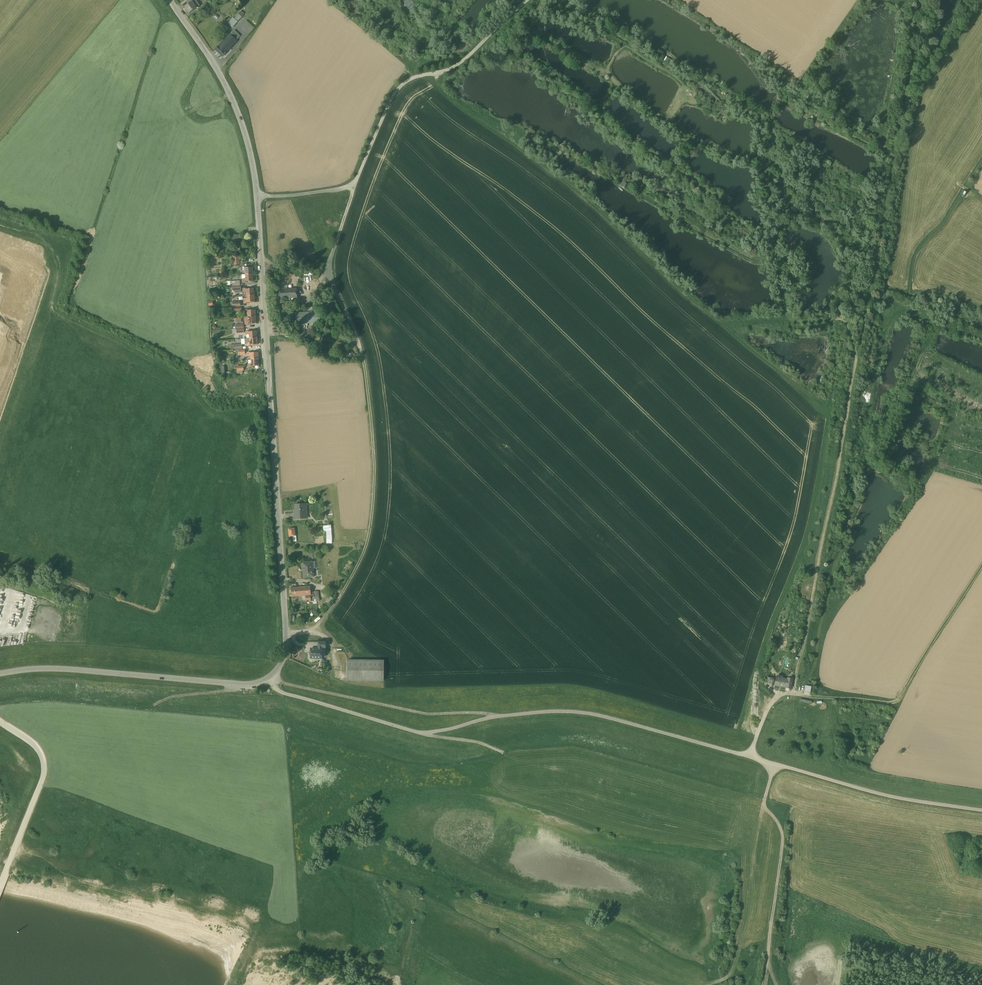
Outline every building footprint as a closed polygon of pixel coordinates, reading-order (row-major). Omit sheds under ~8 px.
[(184,7),(189,13),(200,5),(197,0),(194,0),(184,7)] [(228,24),(232,28),(245,14),(241,11),(239,14),(238,13),(234,18),(233,17),(228,24)] [(229,28),(224,24),(220,29),(224,33),(229,28)] [(234,30),(230,34),(236,40),(241,36),(234,30)] [(230,34),(214,50),(222,57),(237,41),(236,40),(230,34)] [(629,184),(623,181),(621,186),(626,189),(629,184)] [(253,274),(245,274),(246,274),(242,275),(243,282),(248,282),(248,281),(253,281),(253,274)] [(288,289),(284,289),(284,285),(278,285),(279,299),(297,298),(297,288),(288,289)] [(332,302),(322,290),(318,294),(322,299),(327,306),(332,302)] [(247,294),(243,295),(244,296),(247,296),(247,298),(244,298),(244,303),(249,303),(249,302),(255,302),(254,294),(247,294)] [(327,306),(322,299),(316,303),(322,310),(327,306)] [(248,317),(256,317),(255,310),(248,310),(247,310),(247,309),(244,309),(245,317),(248,317)] [(312,313),(297,313),(297,323),(317,322),(317,312),(316,312),(312,313)] [(248,317),(245,317),(245,325),(251,324),(251,323),(256,323),(256,317),(248,317)] [(298,332),(300,340),(310,338),(309,330),(298,332)] [(250,338),(245,338),(245,344),(247,344),(247,346),(252,346),(252,345),(258,344),(257,338),(250,338)] [(259,359),(251,360),(251,363),(248,364),(248,367),(254,367),(253,366),(255,366),(256,367),(257,368),(258,368),(259,367),(259,366),(259,359)] [(306,504),(296,505),(296,512),(294,513),(295,519),(307,518),(306,504)] [(327,543),(333,543),(332,531),(332,525),(324,526),(324,531),(326,531),(327,543)] [(312,561),(302,562),(303,569),(304,569),(305,577),(310,577),(311,577),(314,577),(314,569),(313,569),(312,561)] [(306,595),(305,586),(291,588),(292,596),(306,595)] [(311,597),(311,601),(311,602),(319,601),(318,591),(314,591),(315,597),(311,597)] [(326,641),(318,641),(318,648),(310,647),(310,659),(322,659),(323,648),(326,648),(326,641)] [(384,660),(347,659),(347,680),(384,681),(384,660)] [(786,687),(788,680),(782,679),(783,677),(782,677),(781,677),(781,678),(776,677),(775,685),(786,687)]
